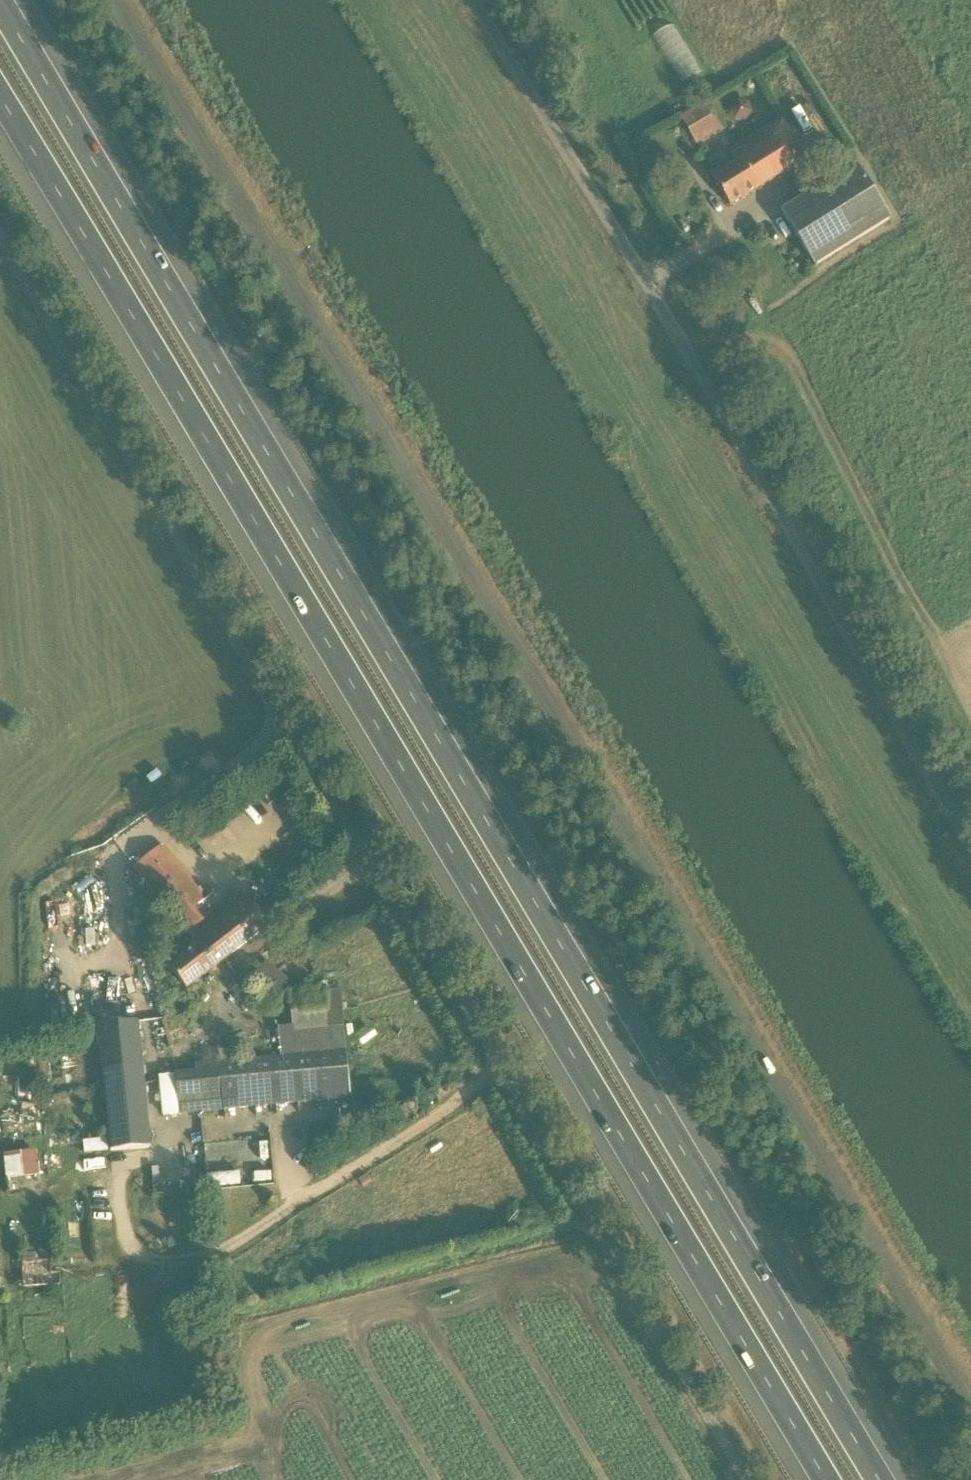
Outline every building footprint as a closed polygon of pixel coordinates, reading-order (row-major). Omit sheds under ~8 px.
[(692,137),(715,124),(703,104),(681,117),(692,137)] [(794,165),(793,163),(777,138),(789,130),(781,117),(729,151),(736,163),(712,179),(730,207),(794,165)] [(815,266),(832,256),(890,219),(857,165),(781,212),(815,266)] [(204,921),(193,909),(204,901),(161,846),(133,869),(185,935),(189,932),(195,941),(191,943),(194,949),(169,968),(186,989),(268,926),(242,892),(204,921)] [(276,1005),(294,986),(266,961),(249,979),(276,1005)] [(351,1098),(344,1026),(341,991),(290,996),(293,1026),(278,1028),(278,1033),(281,1057),(228,1061),(227,1052),(218,1052),(218,1062),(195,1064),(196,1071),(157,1075),(161,1116),(179,1114),(351,1098)] [(110,1151),(130,1149),(150,1147),(137,1022),(97,1026),(110,1151)] [(0,1111),(0,1114),(1,1126),(42,1122),(40,1107),(0,1111)] [(106,1139),(82,1141),(83,1154),(107,1151),(106,1139)] [(3,1154),(6,1180),(39,1176),(36,1150),(3,1154)] [(192,1161),(195,1182),(207,1180),(204,1159),(192,1161)] [(187,1193),(186,1171),(172,1172),(172,1180),(155,1181),(156,1195),(187,1193)] [(211,1174),(212,1187),(243,1185),(242,1172),(211,1174)] [(37,1261),(23,1262),(21,1262),(22,1288),(61,1285),(60,1270),(53,1270),(52,1260),(37,1261)]
